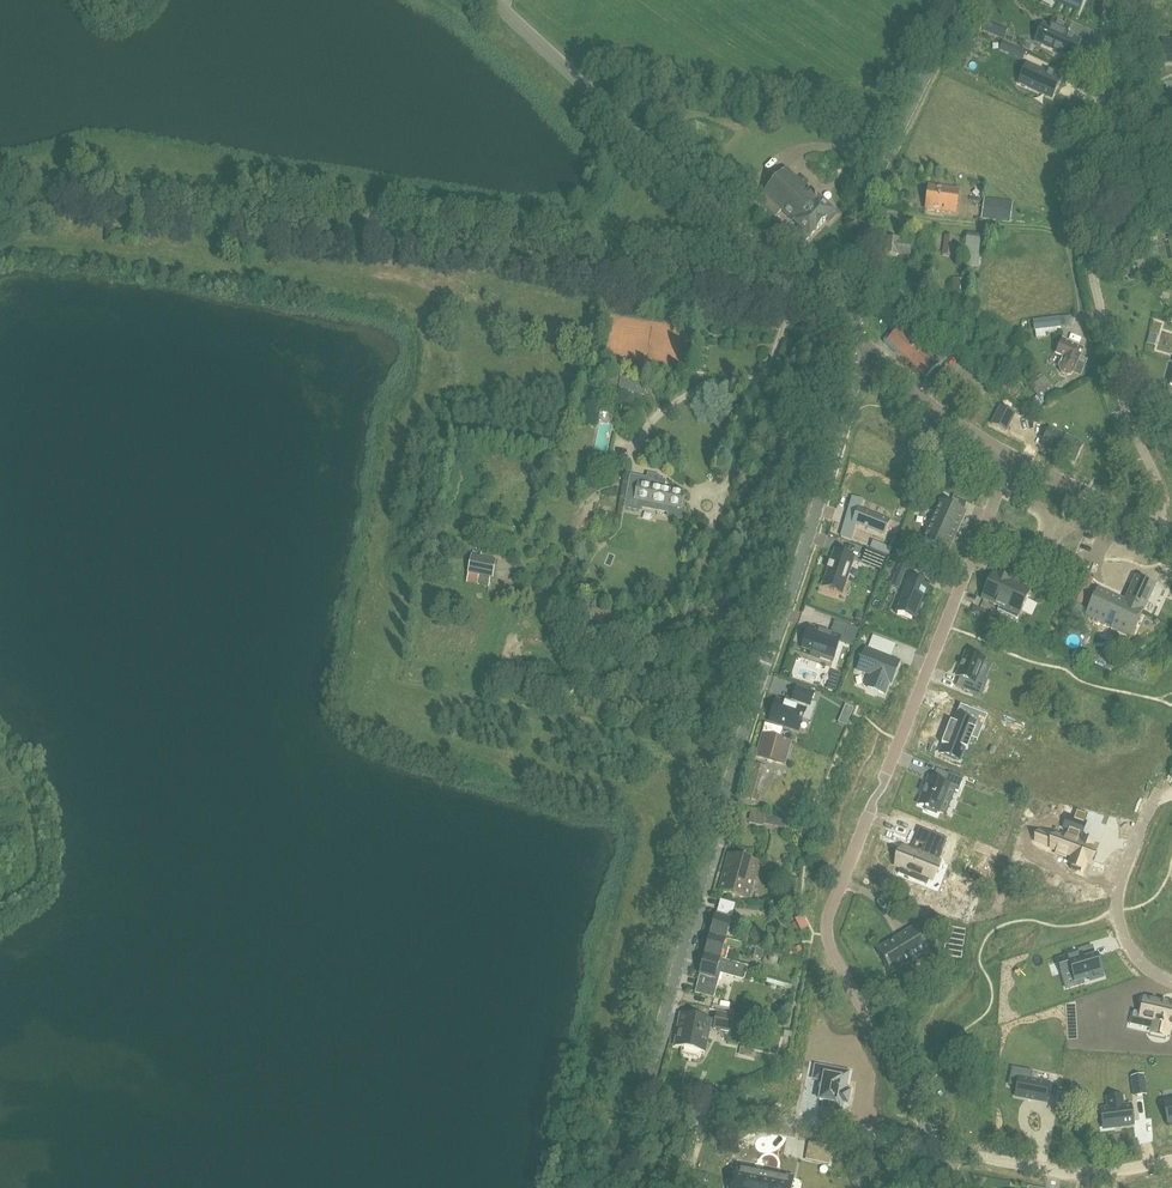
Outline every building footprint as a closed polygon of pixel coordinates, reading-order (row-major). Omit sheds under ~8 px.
[(993,35),(998,25),(987,20),(983,30),(993,35)] [(1049,26),(1041,44),(1054,50),(1053,51),(1054,51),(1054,50),(1062,53),(1061,54),(1062,54),(1071,58),(1075,49),(1076,49),(1079,42),(1079,40),(1074,37),(1073,36),(1073,37),(1070,35),(1069,35),(1066,34),(1066,33),(1068,28),(1068,27),(1054,21),(1051,27),(1049,26)] [(1163,62),(1171,62),(1171,41),(1163,41),(1163,62)] [(1013,46),(1010,54),(1022,60),(1026,52),(1013,46)] [(1031,79),(1027,86),(1052,97),(1058,84),(1058,85),(1061,79),(1057,77),(1053,76),(1054,74),(1053,76),(1048,74),(1049,72),(1048,73),(1027,64),(1022,75),(1031,79)] [(764,194),(782,211),(799,227),(794,233),(805,243),(833,213),(828,209),(831,206),(820,195),(817,199),(786,170),(764,194)] [(956,214),(959,190),(929,186),(926,210),(956,214)] [(981,219),(1010,223),(1013,203),(984,198),(981,219)] [(1062,219),(1059,227),(1068,231),(1072,223),(1062,219)] [(966,238),(945,236),(942,256),(964,259),(963,268),(978,269),(981,235),(966,233),(966,238)] [(887,238),(885,255),(897,256),(898,254),(910,256),(911,243),(899,242),(900,240),(887,238)] [(1035,331),(1057,328),(1061,328),(1059,318),(1033,321),(1035,331)] [(883,342),(893,351),(896,349),(926,377),(938,365),(899,328),(892,336),(889,333),(883,339),(883,342)] [(1010,355),(1015,349),(1002,339),(997,345),(1010,355)] [(1067,376),(1073,373),(1084,350),(1062,340),(1055,354),(1063,358),(1059,367),(1061,373),(1067,376)] [(608,391),(644,396),(645,381),(610,376),(608,391)] [(1001,406),(991,425),(1006,432),(1015,414),(1001,406)] [(1019,430),(1010,425),(1006,433),(1015,438),(1019,430)] [(1041,445),(1075,462),(1084,445),(1049,428),(1041,445)] [(640,510),(640,507),(670,513),(669,516),(683,519),(685,510),(680,509),(683,492),(664,489),(666,480),(659,479),(659,477),(648,475),(646,485),(640,484),(638,493),(629,491),(625,508),(640,510)] [(958,502),(971,507),(974,498),(961,493),(958,502)] [(852,498),(842,532),(852,534),(855,524),(883,535),(889,521),(859,509),(862,501),(852,498)] [(947,552),(965,511),(941,500),(922,541),(947,552)] [(870,549),(876,551),(879,544),(873,542),(870,549)] [(824,583),(843,590),(854,559),(834,552),(824,583)] [(497,560),(472,555),(468,575),(467,583),(489,587),(491,579),(493,579),(497,560)] [(906,569),(898,566),(891,585),(899,588),(906,569)] [(997,575),(992,573),(981,598),(999,606),(998,609),(1017,618),(1018,615),(1019,615),(1031,591),(1010,581),(1011,579),(998,573),(997,575)] [(898,604),(918,611),(929,584),(909,577),(898,604)] [(1085,616),(1131,637),(1155,585),(1136,577),(1125,601),(1098,589),(1085,616)] [(1084,607),(1076,603),(1072,610),(1081,614),(1084,607)] [(985,611),(974,606),(971,612),(983,617),(985,611)] [(840,639),(830,635),(809,628),(802,649),(811,652),(810,656),(819,659),(821,655),(832,659),(833,659),(839,644),(840,639)] [(858,631),(847,628),(843,641),(853,644),(858,631)] [(886,658),(892,643),(873,636),(867,650),(866,650),(858,670),(871,675),(866,687),(884,694),(888,682),(891,683),(899,662),(891,659),(886,658)] [(966,652),(957,676),(960,677),(966,680),(962,689),(974,694),(975,689),(983,692),(987,681),(986,680),(977,677),(983,661),(984,659),(966,652)] [(828,689),(835,691),(840,675),(833,673),(828,689)] [(799,732),(803,720),(806,710),(805,710),(806,706),(810,707),(812,703),(815,694),(798,688),(793,701),(794,701),(793,702),(792,706),(778,701),(771,722),(799,732)] [(842,712),(851,716),(854,708),(845,705),(842,712)] [(942,746),(939,753),(944,755),(956,759),(959,760),(963,751),(964,748),(967,750),(968,748),(967,748),(971,738),(972,737),(974,730),(972,729),(973,725),(982,729),(987,716),(974,710),(969,721),(958,716),(955,724),(953,724),(953,723),(949,734),(945,744),(942,743),(942,744),(943,745),(942,746)] [(786,766),(791,747),(793,742),(780,738),(783,729),(765,724),(755,758),(786,766)] [(1037,733),(1039,728),(1032,725),(1030,731),(1037,733)] [(752,763),(749,776),(762,779),(764,774),(766,775),(768,768),(752,763)] [(923,795),(919,805),(926,807),(925,811),(936,815),(938,812),(947,788),(955,791),(958,792),(963,778),(948,772),(948,774),(944,784),(932,779),(929,778),(926,786),(925,786),(925,787),(926,787),(925,789),(924,789),(924,790),(924,791),(923,791),(923,792),(924,792),(923,794),(922,794),(922,795),(923,795)] [(764,824),(766,815),(751,811),(749,823),(763,826),(764,824)] [(1052,839),(1050,843),(1052,847),(1051,850),(1057,852),(1056,854),(1065,857),(1066,855),(1072,857),(1069,864),(1071,864),(1070,868),(1080,872),(1081,868),(1083,869),(1086,862),(1088,863),(1090,860),(1092,852),(1094,849),(1089,848),(1091,843),(1082,840),(1081,843),(1078,841),(1080,835),(1081,835),(1086,822),(1085,822),(1074,817),(1068,815),(1063,829),(1068,830),(1065,839),(1057,836),(1056,838),(1055,838),(1052,839)] [(736,819),(733,829),(739,831),(742,821),(736,819)] [(901,867),(898,874),(899,875),(900,872),(911,877),(912,873),(929,879),(945,839),(947,840),(947,839),(930,832),(921,855),(910,850),(905,849),(898,866),(901,867)] [(984,854),(988,845),(977,841),(973,850),(984,854)] [(759,862),(729,854),(718,892),(748,900),(759,862)] [(711,935),(726,939),(731,920),(735,904),(720,900),(716,916),(711,935)] [(919,920),(923,909),(915,906),(911,917),(919,920)] [(891,973),(906,964),(929,950),(915,926),(895,939),(877,950),(891,973)] [(742,943),(726,939),(711,935),(706,955),(724,960),(728,947),(740,950),(742,943)] [(1079,953),(1057,959),(1062,974),(1071,972),(1075,982),(1083,979),(1090,977),(1091,981),(1103,977),(1101,969),(1097,956),(1096,957),(1083,960),(1081,952),(1079,953)] [(770,954),(768,957),(768,961),(771,964),(776,963),(778,960),(778,956),(774,954),(770,954)] [(698,984),(716,989),(720,974),(724,975),(728,961),(724,960),(706,955),(700,976),(698,984)] [(714,998),(716,989),(698,984),(695,993),(714,998)] [(1141,1018),(1155,1021),(1153,1030),(1152,1033),(1153,1033),(1153,1032),(1164,1035),(1165,1036),(1168,1024),(1171,1025),(1171,1005),(1146,999),(1142,1013),(1141,1018)] [(731,1032),(734,1014),(716,1011),(713,1029),(731,1032)] [(675,1046),(705,1052),(711,1020),(681,1014),(675,1046)] [(748,1049),(746,1057),(754,1059),(755,1051),(748,1049)] [(816,1066),(813,1079),(823,1081),(819,1100),(824,1101),(823,1108),(841,1111),(843,1102),(847,1103),(850,1090),(845,1089),(847,1079),(831,1076),(832,1072),(834,1073),(834,1070),(816,1066)] [(1056,1074),(1054,1085),(1063,1087),(1063,1076),(1056,1074)] [(1131,1076),(1134,1096),(1146,1094),(1143,1075),(1131,1076)] [(1017,1087),(1015,1096),(1046,1102),(1049,1083),(1030,1080),(1019,1077),(1017,1087)] [(1108,1108),(1101,1109),(1102,1115),(1101,1115),(1102,1115),(1102,1118),(1102,1119),(1103,1129),(1131,1125),(1133,1125),(1132,1117),(1130,1105),(1123,1106),(1121,1096),(1107,1098),(1108,1108)] [(1162,1102),(1162,1103),(1163,1102),(1168,1125),(1167,1125),(1167,1126),(1171,1125),(1171,1100),(1162,1102)] [(832,1148),(824,1146),(820,1163),(828,1164),(832,1148)] [(732,1187),(792,1187),(794,1178),(736,1167),(732,1187)]
